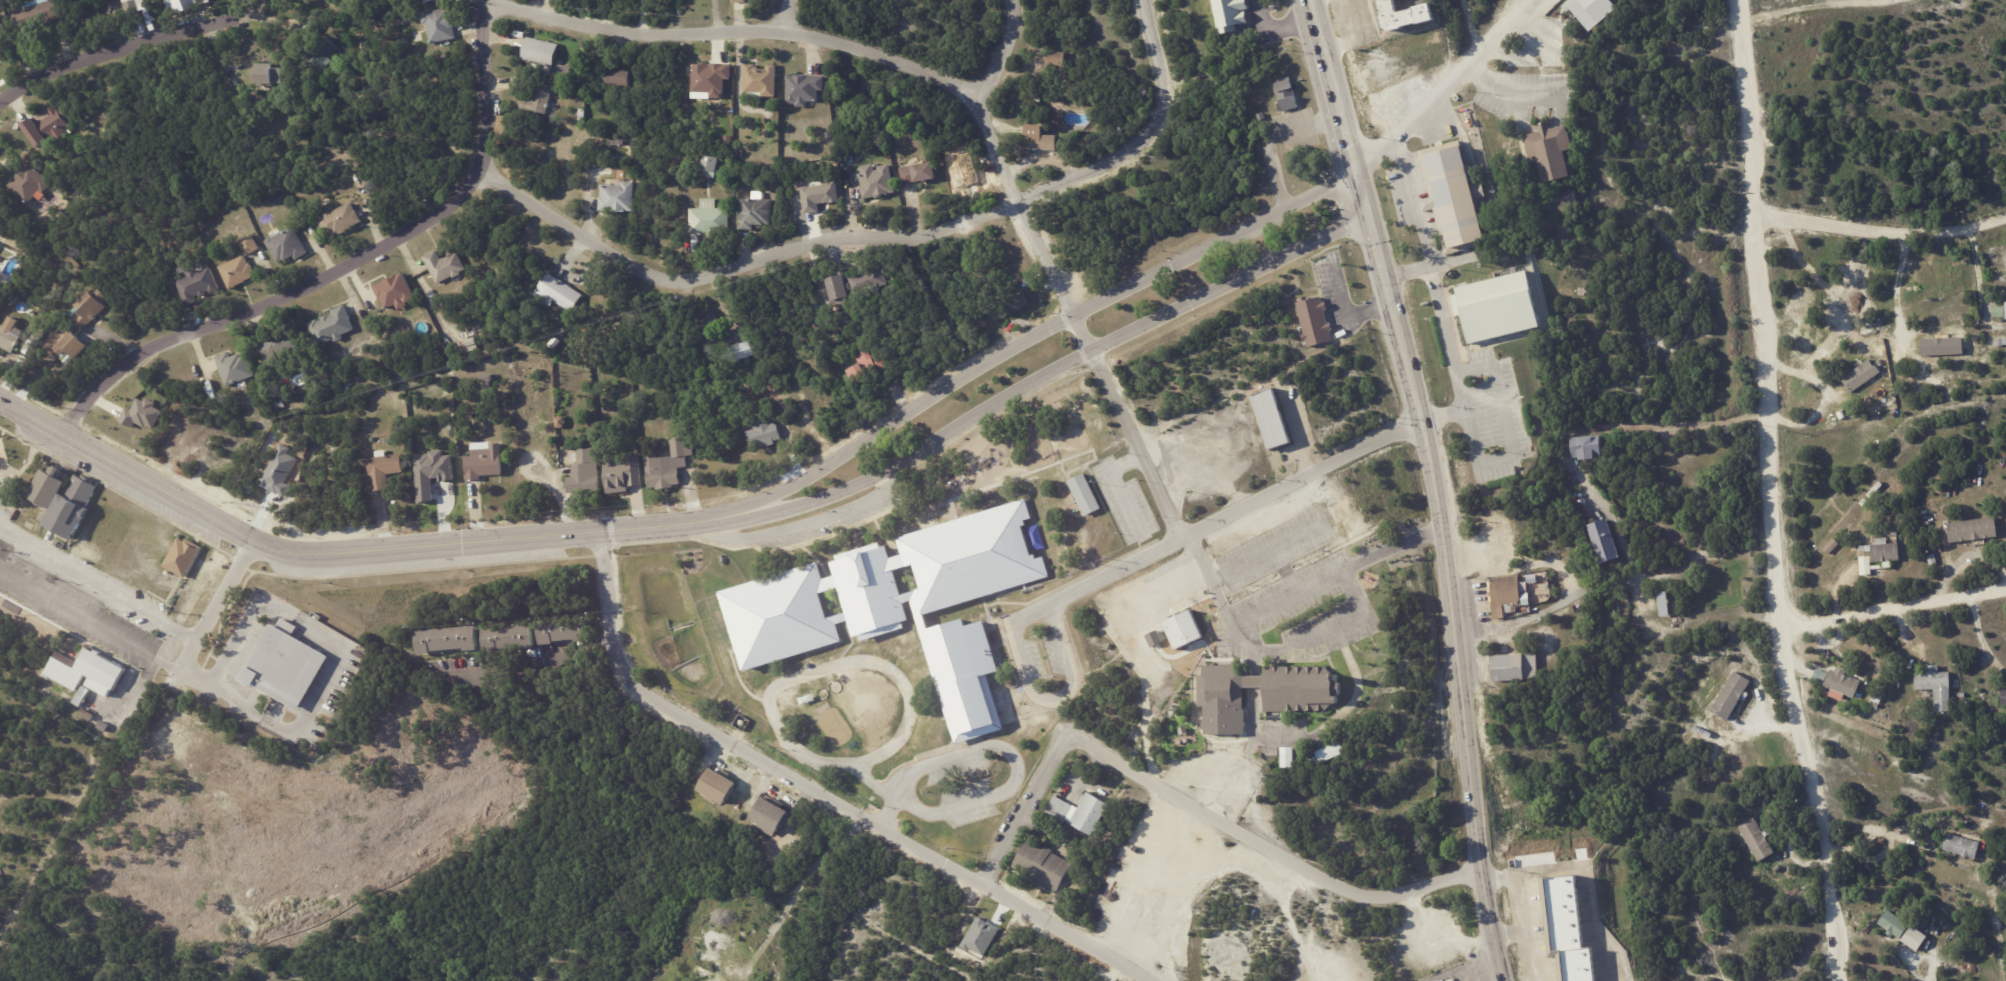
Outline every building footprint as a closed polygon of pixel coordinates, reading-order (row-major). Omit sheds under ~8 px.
[(19,8),(46,0),(54,0),(54,2),(61,0),(66,19),(62,20),(25,30),(19,8)] [(131,22),(126,0),(148,0),(151,6),(153,13),(143,15),(144,19),(131,22)] [(168,1),(171,0),(213,0),(214,2),(198,8),(198,10),(173,16),(172,12),(168,1)] [(1219,35),(1212,0),(1246,0),(1248,10),(1241,11),(1241,13),(1245,12),(1247,23),(1236,26),(1237,32),(1219,35)] [(1384,16),(1380,0),(1394,0),(1397,12),(1399,12),(1399,13),(1403,12),(1415,9),(1415,8),(1431,3),(1435,20),(1419,24),(1418,22),(1403,27),(1403,28),(1392,31),(1386,27),(1383,16),(1384,16)] [(1568,2),(1570,0),(1613,0),(1618,6),(1591,30),(1571,8),(1568,10),(1563,5),(1567,1),(1568,2)] [(457,26),(458,29),(456,29),(458,40),(434,45),(430,25),(426,26),(426,25),(424,25),(422,15),(450,9),(451,16),(455,15),(457,26)] [(9,30),(0,36),(0,15),(9,30)] [(319,34),(302,33),(303,20),(320,21),(319,34)] [(338,49),(317,70),(305,58),(326,37),(338,49)] [(553,67),(551,74),(532,69),(533,62),(522,60),(527,38),(558,45),(553,67)] [(1065,67),(1046,67),(1046,52),(1065,52),(1065,67)] [(692,62),(692,97),(722,98),(722,78),(730,78),(730,63),(692,62)] [(283,83),(276,83),(276,86),(258,86),(258,65),(278,65),(278,70),(284,70),(283,83)] [(563,66),(571,68),(569,78),(557,75),(559,65),(563,66)] [(756,69),(766,70),(766,67),(768,65),(774,65),(775,67),(775,97),(761,97),(761,92),(744,92),(744,65),(755,65),(755,69),(756,69)] [(616,70),(624,70),(624,72),(628,72),(627,86),(604,84),(605,69),(616,70)] [(808,77),(824,77),(823,91),(818,91),(817,102),(806,102),(806,108),(796,107),(796,105),(786,105),(787,76),(794,77),(794,76),(807,76),(807,77),(808,77)] [(1292,88),(1298,108),(1283,112),(1274,82),(1289,78),(1292,88)] [(552,86),(546,115),(519,110),(522,96),(532,98),(533,94),(523,92),(526,80),(552,86)] [(26,128),(40,119),(39,117),(59,105),(63,111),(67,109),(72,118),(70,120),(73,124),(65,129),(69,135),(55,144),(54,142),(40,151),(26,128)] [(584,110),(583,122),(576,121),(577,109),(584,110)] [(1549,123),(1550,128),(1567,124),(1568,131),(1569,131),(1573,147),(1565,149),(1571,174),(1544,181),(1538,154),(1529,156),(1524,134),(1540,131),(1539,124),(1549,122),(1549,123)] [(1055,151),(1024,151),(1025,126),(1041,126),(1041,136),(1056,136),(1055,151)] [(1477,197),(1475,197),(1485,237),(1444,248),(1434,208),(1424,211),(1421,199),(1431,197),(1419,150),(1460,139),(1472,186),(1483,183),(1486,195),(1477,197)] [(719,159),(715,178),(706,176),(706,172),(700,171),(703,155),(719,159)] [(926,181),(901,185),(899,169),(931,163),(934,180),(926,181)] [(12,187),(29,169),(30,170),(35,165),(54,185),(46,193),(48,195),(42,202),(38,197),(29,205),(12,187)] [(880,197),(875,198),(875,197),(863,199),(860,188),(861,187),(859,177),(861,177),(859,167),(873,165),(874,172),(878,171),(877,167),(888,165),(892,185),(893,185),(895,193),(887,194),(887,196),(880,197)] [(632,183),(631,212),(624,212),(624,213),(610,213),(610,212),(598,211),(598,198),(599,198),(599,186),(620,186),(620,183),(632,183)] [(803,212),(818,212),(818,203),(838,202),(837,184),(802,185),(803,212)] [(1562,202),(1560,192),(1575,189),(1578,202),(1563,206),(1562,202)] [(761,195),(761,200),(770,200),(769,225),(763,224),(763,226),(753,225),(752,231),(738,230),(739,199),(752,200),(752,192),(762,193),(761,195)] [(704,235),(689,235),(689,210),(700,209),(700,199),(715,199),(715,209),(728,209),(728,234),(704,235)] [(360,211),(360,212),(361,211),(367,223),(355,228),(356,229),(351,232),(351,233),(346,236),(346,235),(339,238),(338,236),(332,240),(322,221),(330,218),(330,215),(334,213),(337,214),(356,204),(360,211)] [(305,243),(311,253),(298,260),(296,256),(288,261),(286,259),(280,263),(268,243),(270,242),(270,240),(275,238),(276,238),(296,227),(305,243)] [(264,249),(251,257),(242,242),(255,234),(264,249)] [(442,259),(443,258),(443,259),(449,256),(449,257),(455,254),(464,270),(458,273),(459,274),(452,278),(451,277),(436,285),(422,258),(434,251),(440,260),(442,259)] [(249,258),(252,265),(254,264),(259,277),(248,282),(249,283),(232,290),(223,268),(249,257),(249,258)] [(1993,271),(1993,261),(2005,260),(2005,271),(1993,272),(1993,271)] [(199,303),(190,307),(180,283),(192,278),(191,275),(192,272),(198,270),(200,271),(201,274),(214,269),(223,291),(215,295),(214,292),(209,294),(210,296),(205,298),(204,296),(200,298),(201,302),(199,303)] [(848,299),(830,303),(825,281),(842,277),(845,286),(848,285),(846,278),(883,269),(887,283),(878,285),(880,295),(866,298),(863,288),(846,292),(848,299)] [(1470,343),(1463,314),(1456,315),(1451,295),(1458,293),(1456,287),(1527,269),(1541,325),(1470,343)] [(551,276),(582,295),(571,313),(553,302),(550,307),(533,296),(547,273),(551,276)] [(377,299),(372,288),(382,283),(382,282),(394,276),(394,277),(401,274),(411,294),(410,295),(412,300),(405,304),(406,306),(397,310),(394,306),(385,311),(380,299),(378,300),(377,299)] [(1020,284),(1030,305),(994,322),(987,307),(1011,295),(1006,286),(1018,280),(1020,284)] [(110,308),(85,332),(70,315),(78,307),(86,315),(93,309),(87,304),(97,295),(95,293),(100,287),(112,299),(107,305),(110,308)] [(1332,341),(1308,346),(1306,340),(1304,340),(1302,334),(1304,334),(1296,302),(1321,296),(1323,303),(1326,302),(1327,309),(1324,309),(1328,323),(1331,322),(1333,330),(1329,330),(1332,341)] [(344,308),(348,317),(349,316),(350,319),(348,320),(353,331),(340,336),(341,338),(340,340),(335,343),(333,342),(332,340),(316,347),(306,325),(315,321),(316,323),(321,321),(320,319),(326,317),(327,319),(332,317),(330,312),(343,306),(344,308)] [(1994,306),(2005,306),(2005,316),(1995,316),(1994,316),(1994,306)] [(693,322),(714,314),(721,333),(700,340),(693,322)] [(6,349),(0,358),(0,324),(2,325),(2,324),(26,337),(16,355),(6,349)] [(80,337),(91,348),(79,361),(64,346),(71,339),(67,335),(72,330),(80,337)] [(301,347),(290,352),(292,357),(283,360),(286,368),(273,373),(263,346),(280,340),(278,335),(285,333),(286,338),(297,334),(301,347)] [(1954,354),(1920,355),(1920,334),(1967,333),(1967,354),(1954,354)] [(555,338),(560,342),(553,352),(547,347),(553,337),(555,338)] [(1996,339),(2005,339),(2005,346),(1996,347),(1996,339)] [(756,355),(730,364),(725,350),(751,341),(756,355)] [(887,370),(853,387),(846,373),(860,366),(856,357),(872,349),(877,358),(880,356),(887,370)] [(257,378),(230,388),(219,359),(233,354),(235,359),(245,356),(245,357),(251,354),(259,377),(257,378)] [(1875,377),(1852,392),(1843,378),(1870,359),(1875,365),(1877,364),(1882,372),(1875,377)] [(350,387),(354,396),(347,399),(343,390),(350,387)] [(1280,445),(1269,448),(1252,394),(1273,387),(1290,442),(1280,445)] [(125,406),(119,420),(132,427),(135,421),(152,429),(162,410),(154,407),(155,404),(138,396),(132,409),(125,406)] [(280,411),(279,408),(278,408),(275,401),(284,397),(289,408),(280,411)] [(777,424),(782,440),(773,442),(774,445),(757,451),(756,448),(751,449),(746,433),(755,431),(751,419),(769,414),(772,425),(777,424)] [(555,429),(555,419),(559,418),(563,419),(564,423),(563,428),(559,430),(555,429)] [(1587,459),(1580,459),(1580,457),(1572,458),(1571,437),(1601,435),(1602,455),(1595,456),(1595,458),(1587,459)] [(694,456),(686,457),(687,468),(678,469),(680,485),(673,486),(674,489),(657,491),(657,489),(649,490),(645,453),(656,452),(657,460),(673,458),(671,442),(692,440),(694,456)] [(567,496),(566,479),(572,479),(571,466),(577,466),(577,450),(593,449),(593,463),(597,463),(598,495),(567,496)] [(386,492),(373,493),(369,460),(378,458),(377,452),(386,451),(387,458),(402,456),(404,474),(389,476),(391,491),(386,492)] [(433,501),(431,478),(439,477),(440,482),(453,480),(451,455),(442,455),(442,451),(413,453),(417,502),(433,501)] [(483,451),(483,457),(501,456),(502,476),(480,477),(480,481),(466,482),(466,477),(465,477),(464,458),(472,458),(471,452),(483,451)] [(640,485),(640,487),(626,488),(626,493),(605,495),(602,460),(638,456),(640,485)] [(70,476),(68,481),(66,480),(65,481),(74,486),(79,477),(89,482),(91,479),(101,485),(100,488),(102,489),(90,510),(95,513),(79,543),(47,526),(55,511),(49,508),(48,511),(38,505),(39,502),(35,500),(50,473),(60,478),(64,470),(70,473),(69,475),(71,476),(70,476)] [(1085,516),(1068,481),(1084,473),(1101,508),(1085,516)] [(1049,575),(1049,577),(924,615),(928,630),(963,619),(965,626),(983,621),(999,671),(988,675),(1004,729),(955,745),(911,601),(903,603),(908,619),(902,621),(904,628),(861,641),(859,634),(852,636),(847,620),(835,624),(841,642),(742,671),(718,591),(817,562),(822,579),(834,575),(830,563),(850,557),(849,554),(862,550),(863,553),(886,545),(890,558),(902,554),(897,538),(1025,498),(1032,519),(1024,521),(1025,524),(1021,526),(1030,556),(1034,554),(1036,559),(1043,557),(1049,575)] [(1985,538),(1951,543),(1948,523),(1996,517),(1999,537),(1985,538)] [(1590,524),(1609,518),(1620,557),(1601,563),(1589,525),(1590,524)] [(1045,547),(1033,551),(1026,529),(1038,525),(1045,547)] [(1824,549),(1834,538),(1841,543),(1830,555),(1824,549)] [(1889,543),(1900,543),(1900,560),(1874,562),(1873,551),(1867,551),(1867,545),(1878,545),(1877,539),(1888,538),(1889,543)] [(194,544),(205,550),(188,580),(166,569),(181,541),(188,544),(189,541),(194,544)] [(1930,565),(1928,556),(1936,554),(1938,564),(1930,565)] [(1870,574),(1869,555),(1859,556),(1860,574),(1870,574)] [(1519,576),(1522,606),(1516,606),(1515,603),(1512,604),(1513,612),(1507,613),(1506,607),(1504,607),(1505,618),(1494,619),(1492,602),(1491,602),(1488,580),(1491,580),(1490,578),(1519,575),(1519,576)] [(1660,608),(1658,592),(1667,591),(1670,615),(1661,616),(1660,608)] [(1175,649),(1203,637),(1191,609),(1162,621),(1175,649)] [(534,617),(585,615),(585,638),(551,639),(551,642),(535,642),(534,617)] [(280,618),(295,627),(290,636),(326,657),(296,711),(250,685),(249,686),(234,678),(242,666),(253,646),(254,647),(268,623),(274,627),(279,618),(280,618)] [(483,650),(480,626),(530,621),(533,645),(483,650)] [(473,626),(475,645),(461,647),(461,645),(427,648),(428,650),(415,651),(413,628),(473,623),(473,626)] [(1145,635),(1150,647),(1162,641),(1157,629),(1145,635)] [(1884,632),(1891,629),(1894,636),(1886,639),(1884,632)] [(100,651),(103,653),(102,655),(128,669),(116,690),(88,675),(78,692),(47,674),(59,652),(77,662),(87,645),(98,651),(99,650),(100,651)] [(1490,674),(1489,664),(1492,664),(1492,655),(1524,654),(1524,655),(1537,654),(1538,678),(1524,679),(1524,680),(1493,682),(1493,673),(1490,674)] [(1331,671),(1334,675),(1337,675),(1337,681),(1340,684),(1340,693),(1337,697),(1337,703),(1335,703),(1326,710),(1288,710),(1288,712),(1264,712),(1264,687),(1244,687),(1244,706),(1239,706),(1239,716),(1204,716),(1204,706),(1198,706),(1198,675),(1203,675),(1203,665),(1238,665),(1238,675),(1243,675),(1243,676),(1264,676),(1264,667),(1326,667),(1331,671)] [(1952,711),(1936,712),(1936,690),(1916,690),(1916,673),(1926,672),(1926,665),(1940,665),(1940,672),(1951,672),(1952,711)] [(1843,668),(1848,671),(1846,675),(1862,681),(1855,697),(1846,694),(1843,701),(1830,696),(1833,689),(1826,686),(1826,684),(1814,678),(1818,669),(1830,674),(1832,669),(1837,671),(1838,666),(1843,668)] [(1749,685),(1728,721),(1711,711),(1735,671),(1752,682),(1749,685)] [(89,688),(81,685),(73,703),(81,706),(89,688)] [(1872,701),(1874,694),(1883,697),(1881,703),(1872,701)] [(94,713),(97,715),(94,721),(82,715),(86,708),(94,713)] [(300,749),(292,745),(296,738),(304,743),(300,749)] [(1307,756),(1340,741),(1345,752),(1312,767),(1307,756)] [(1294,755),(1294,768),(1277,768),(1277,761),(1281,761),(1281,747),(1293,747),(1294,755)] [(732,778),(736,781),(733,786),(737,789),(730,801),(726,798),(723,803),(716,799),(713,804),(705,799),(708,794),(697,788),(710,765),(732,778)] [(1112,803),(1105,815),(1102,814),(1091,833),(1070,821),(1065,830),(1041,816),(1055,792),(1059,794),(1058,796),(1078,807),(1088,789),(1112,803)] [(788,810),(785,815),(788,817),(781,829),(778,827),(773,837),(757,828),(759,823),(748,817),(761,794),(788,810)] [(1757,822),(1764,833),(1770,830),(1773,835),(1767,838),(1776,853),(1759,863),(1739,828),(1755,818),(1757,822)] [(1981,842),(1977,859),(1944,850),(1948,833),(1981,842)] [(1052,850),(1053,850),(1052,852),(1074,865),(1058,892),(1013,866),(1029,838),(1044,847),(1045,845),(1052,850)] [(1592,949),(1595,980),(1560,980),(1558,958),(1550,959),(1542,879),(1576,875),(1583,950),(1592,949)] [(1893,914),(1910,925),(1901,939),(1895,935),(1893,938),(1887,934),(1889,931),(1878,924),(1888,910),(1893,914)] [(1928,923),(1924,929),(1916,924),(1919,917),(1928,923)] [(1921,932),(1928,937),(1918,952),(1902,941),(1912,926),(1921,932)]
